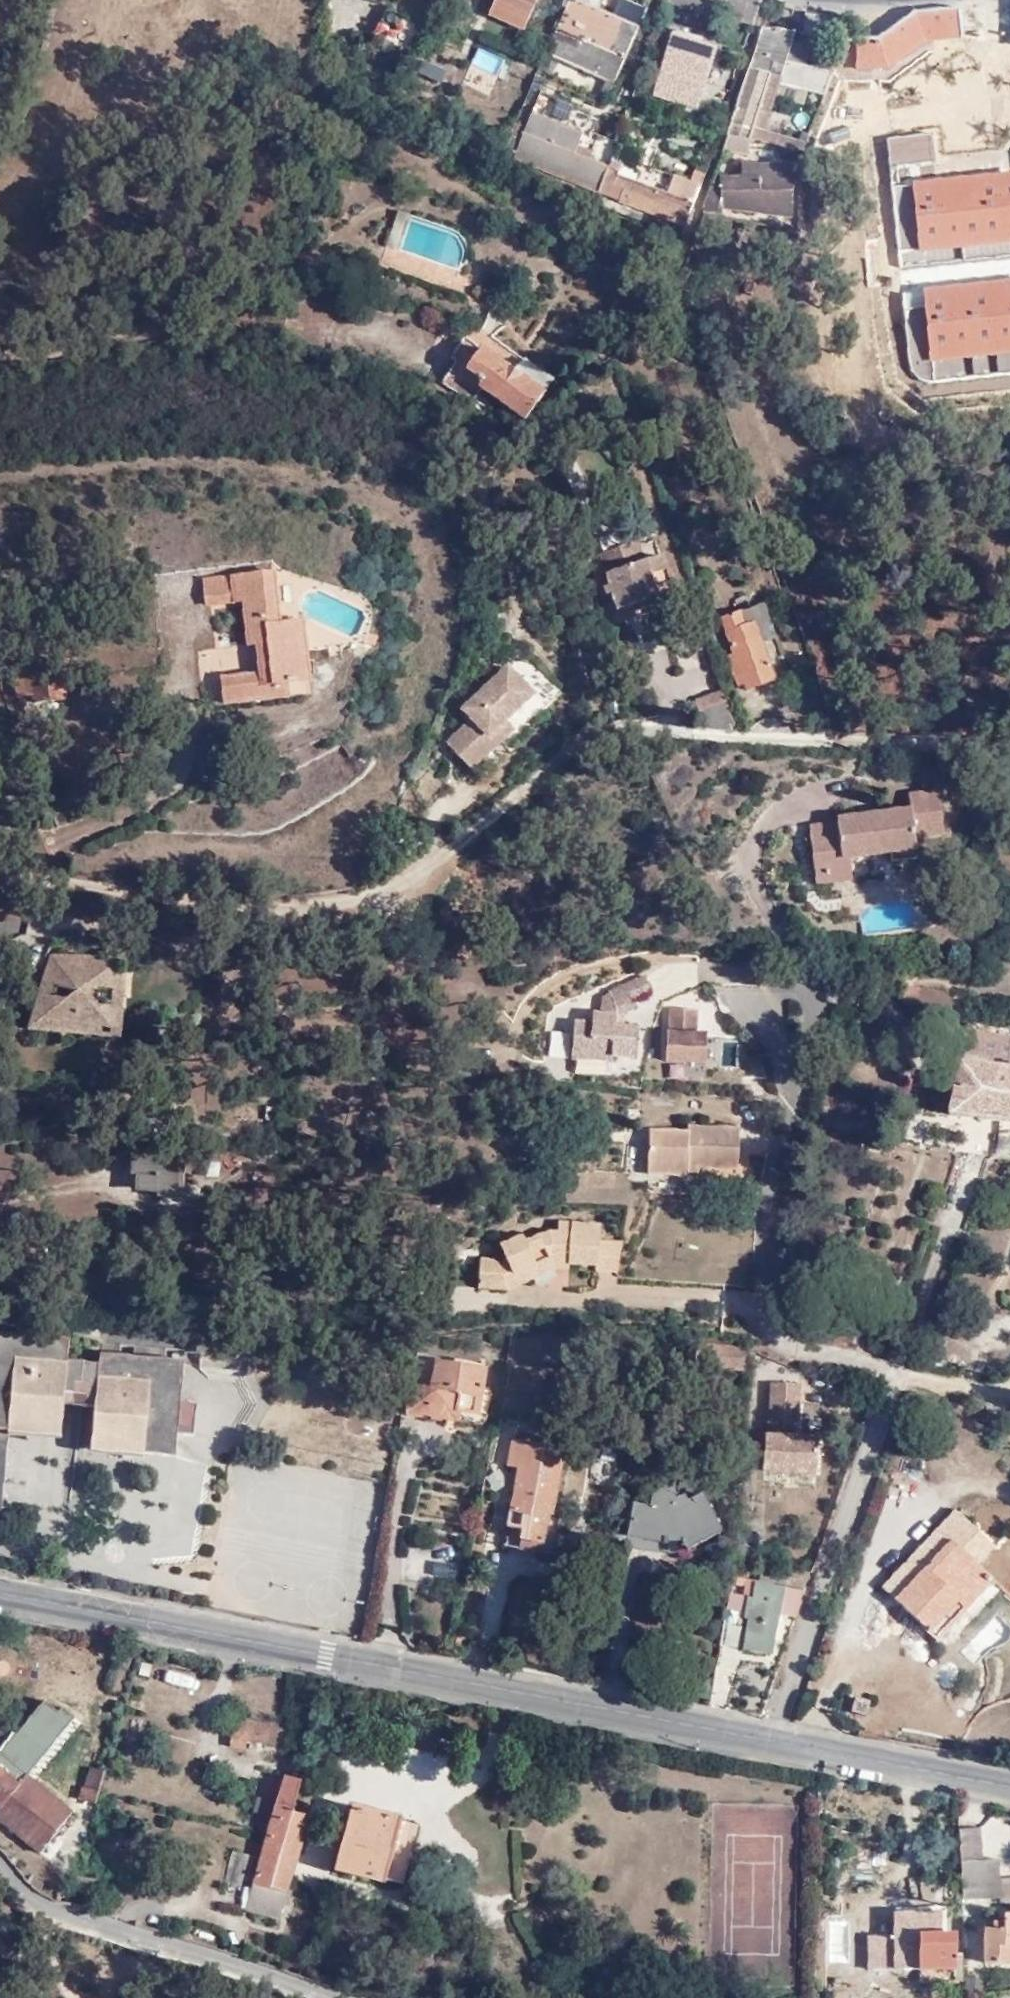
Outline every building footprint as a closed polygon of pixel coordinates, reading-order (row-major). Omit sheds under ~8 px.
[(493,18),(527,31),(540,0),(500,0),(493,18)] [(618,82),(642,26),(587,0),(578,0),(555,52),(618,82)] [(666,1),(691,8),(693,0),(667,0),(666,1)] [(691,8),(710,13),(714,0),(693,0),(691,8)] [(843,29),(840,37),(833,58),(890,60),(927,35),(953,31),(966,28),(965,0),(949,0),(917,3),(880,29),(843,29)] [(409,22),(391,14),(377,42),(410,59),(424,28),(409,22)] [(795,33),(761,28),(747,71),(781,79),(826,92),(832,72),(806,64),(788,58),(793,43),(795,33)] [(704,107),(724,49),(679,34),(659,93),(704,107)] [(811,48),(793,43),(788,58),(806,64),(811,48)] [(769,115),(781,79),(747,71),(727,134),(749,139),(751,140),(804,154),(808,143),(764,129),(769,115)] [(516,157),(601,189),(610,163),(577,151),(592,110),(543,90),(516,157)] [(749,139),(727,134),(722,148),(746,154),(749,139)] [(623,169),(610,163),(601,189),(625,199),(626,202),(686,226),(695,203),(692,202),(700,185),(675,176),(669,192),(622,174),(623,169)] [(791,221),(795,171),(742,170),(742,178),(721,176),(712,179),(702,207),(707,222),(717,222),(718,216),(791,221)] [(925,250),(1009,243),(1009,174),(958,180),(916,184),(925,250)] [(929,289),(925,291),(905,294),(911,359),(916,372),(922,379),(931,383),(942,383),(1009,377),(1009,282),(929,289)] [(463,369),(476,348),(464,341),(452,360),(455,362),(440,386),(470,404),(481,387),(484,382),(463,369)] [(528,416),(544,391),(512,371),(476,348),(463,369),(484,382),(481,387),(528,416)] [(512,371),(544,391),(553,376),(522,355),(512,371)] [(635,545),(598,559),(617,613),(641,605),(645,612),(677,599),(661,559),(643,566),(635,545)] [(275,575),(205,581),(208,604),(243,601),(247,646),(257,644),(260,674),(221,678),(224,703),(312,693),(306,624),(281,626),(275,575)] [(750,688),(776,679),(763,643),(777,637),(764,604),(723,620),(737,654),(728,658),(740,686),(748,684),(750,688)] [(763,643),(776,679),(791,674),(777,637),(763,643)] [(471,720),(447,743),(471,769),(513,729),(507,721),(535,695),(507,666),(461,710),(471,720)] [(59,668),(29,672),(34,703),(65,699),(59,668)] [(941,834),(936,793),(907,796),(908,811),(834,818),(835,822),(835,829),(809,833),(813,883),(815,883),(824,882),(822,859),(845,857),(887,854),(888,861),(914,859),(912,838),(941,834)] [(808,825),(809,833),(835,829),(835,822),(808,825)] [(822,859),(824,882),(846,880),(845,857),(822,859)] [(120,1038),(127,957),(51,956),(29,1030),(120,1038)] [(612,1009),(615,1013),(621,1013),(653,997),(652,992),(645,980),(613,996),(615,1000),(609,1003),(612,1009)] [(699,1018),(672,1016),(668,1068),(704,1071),(706,1043),(697,1043),(699,1018)] [(635,1065),(638,1034),(619,1032),(620,1021),(597,1018),(595,1029),(577,1028),(574,1064),(614,1070),(616,1063),(635,1065)] [(966,1035),(962,1062),(1009,1068),(1009,1039),(966,1035)] [(962,1062),(953,1114),(995,1121),(1009,1123),(1009,1068),(962,1062)] [(688,1140),(651,1137),(647,1182),(687,1185),(687,1173),(733,1176),(736,1138),(688,1134),(688,1140)] [(174,1148),(135,1146),(132,1177),(138,1177),(138,1194),(171,1194),(174,1148)] [(599,1278),(620,1280),(623,1251),(599,1249),(601,1234),(561,1230),(559,1240),(551,1238),(528,1246),(526,1240),(501,1248),(507,1264),(498,1267),(483,1265),(479,1295),(510,1296),(515,1283),(553,1270),(556,1280),(574,1275),(574,1270),(598,1273),(599,1278)] [(509,1298),(556,1280),(553,1270),(515,1283),(510,1296),(509,1298)] [(0,1500),(5,1438),(57,1442),(61,1407),(94,1411),(90,1452),(121,1455),(120,1460),(141,1462),(141,1458),(174,1461),(176,1437),(192,1437),(195,1406),(179,1405),(183,1362),(99,1354),(98,1367),(65,1363),(68,1338),(0,1332),(0,1500)] [(414,1382),(408,1411),(461,1421),(463,1411),(479,1414),(488,1368),(439,1358),(433,1387),(414,1382)] [(800,1436),(800,1382),(763,1383),(764,1436),(800,1436)] [(815,1479),(815,1437),(759,1438),(759,1479),(815,1479)] [(543,1551),(563,1448),(515,1438),(509,1456),(520,1458),(506,1525),(525,1529),(522,1546),(543,1551)] [(685,1555),(721,1522),(704,1498),(691,1508),(686,1503),(676,1512),(677,1499),(655,1495),(651,1513),(634,1510),(629,1544),(685,1555)] [(954,1600),(965,1613),(993,1585),(978,1568),(993,1551),(957,1516),(886,1591),(925,1630),(954,1600)] [(435,1561),(433,1576),(456,1580),(458,1565),(435,1561)] [(756,1581),(750,1613),(743,1651),(765,1654),(777,1589),(785,1590),(786,1587),(789,1569),(765,1564),(761,1580),(756,1581)] [(728,1609),(750,1613),(756,1581),(733,1576),(728,1609)] [(777,1589),(765,1654),(773,1656),(781,1614),(795,1616),(804,1590),(786,1587),(785,1590),(777,1589)] [(935,1642),(965,1613),(954,1600),(925,1630),(935,1642)] [(721,1644),(739,1647),(743,1628),(724,1624),(721,1644)] [(867,1700),(855,1695),(849,1711),(861,1716),(867,1700)] [(276,1721),(232,1718),(231,1739),(274,1743),(276,1721)] [(0,1765),(0,1819),(39,1849),(71,1808),(27,1770),(20,1780),(1,1764),(0,1765)] [(78,1795),(94,1800),(104,1766),(90,1764),(85,1782),(80,1782),(78,1795)] [(302,1777),(283,1771),(268,1837),(250,1895),(246,1910),(279,1919),(283,1903),(308,1812),(295,1808),(302,1777)] [(402,1818),(356,1804),(338,1870),(387,1883),(388,1879),(401,1821),(402,1818)] [(415,1825),(401,1821),(388,1879),(400,1882),(415,1825)] [(980,1828),(959,1828),(960,1860),(983,1860),(980,1828)] [(254,1857),(232,1851),(225,1882),(247,1887),(254,1857)] [(996,1860),(983,1860),(960,1860),(961,1879),(997,1878),(998,1878),(996,1860)] [(998,1878),(997,1878),(996,1894),(996,1898),(1009,1897),(1009,1877),(998,1878)] [(997,1878),(961,1879),(962,1897),(996,1894),(997,1878)] [(1004,1905),(1004,1911),(985,1913),(984,1956),(1009,1955),(1009,1905),(1004,1905)] [(966,1969),(964,1943),(954,1945),(955,1922),(882,1920),(881,1960),(904,1959),(921,1959),(922,1972),(966,1969)]
